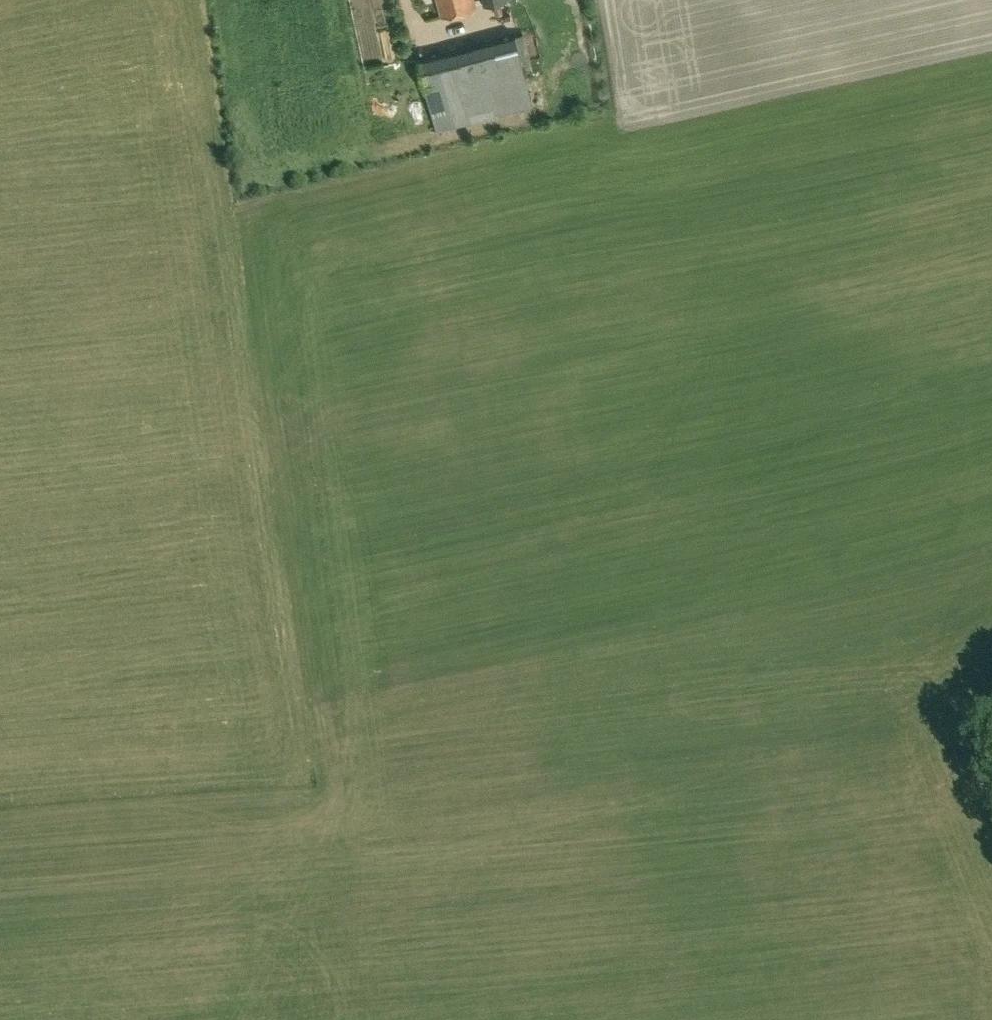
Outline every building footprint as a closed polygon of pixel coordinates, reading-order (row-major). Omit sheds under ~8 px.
[(441,17),(476,8),(474,0),(437,0),(441,17)] [(533,106),(522,63),(529,62),(523,35),(515,36),(514,34),(420,60),(438,131),(533,106)]
